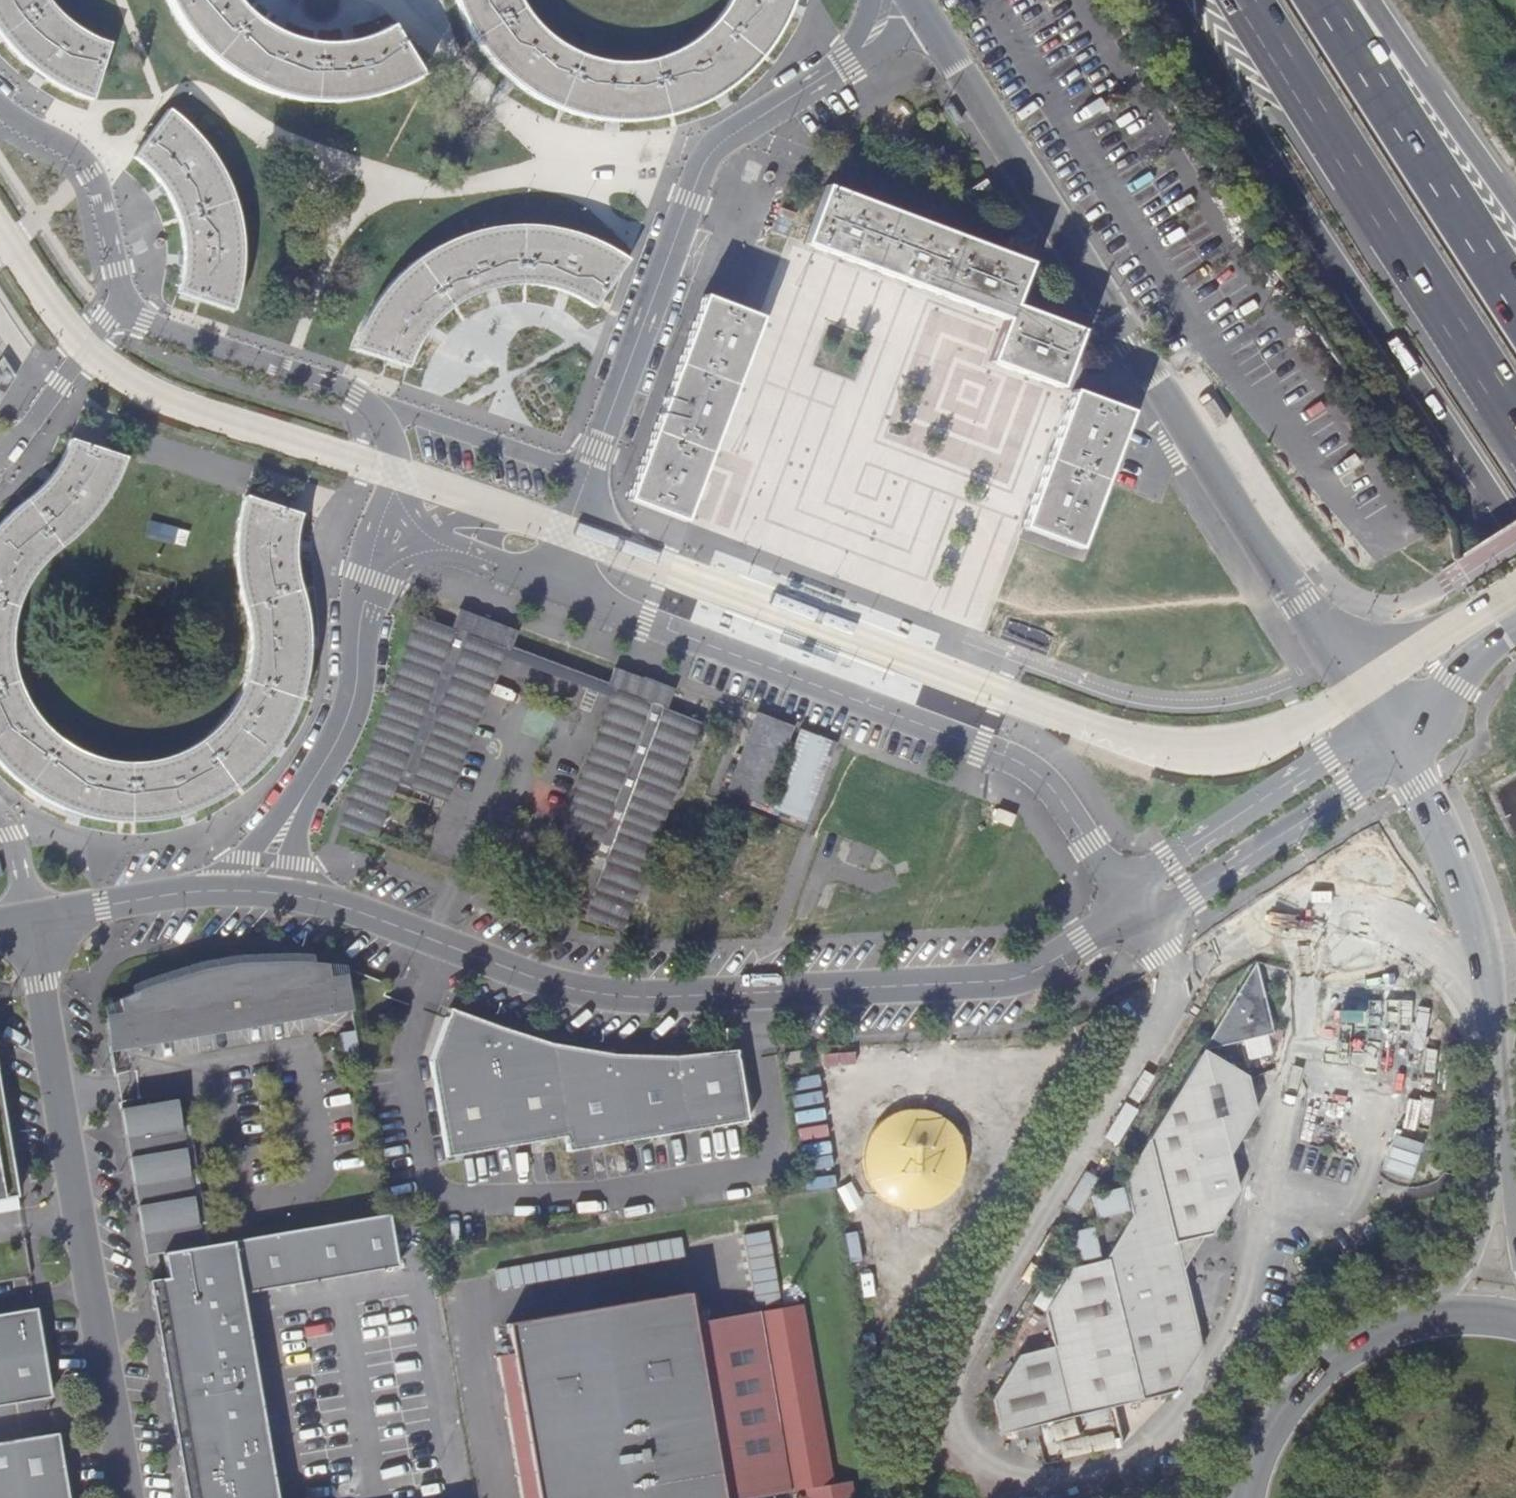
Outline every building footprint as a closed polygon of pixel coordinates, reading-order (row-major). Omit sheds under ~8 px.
[(11,48),(33,67),(51,79),(68,88),(92,99),(107,44),(76,27),(60,13),(49,0),(0,0),(0,33),(11,48)] [(171,9),(184,30),(196,45),(212,61),(235,77),(259,89),(283,97),(307,102),(330,103),(354,101),(372,98),(394,90),(420,77),(391,26),(374,35),(360,39),(339,42),(311,42),(287,36),(268,27),(248,13),(237,0),(166,0),(171,9)] [(724,10),(712,26),(690,42),(672,53),(649,60),(628,63),(607,62),(582,55),(565,48),(547,34),(530,19),(517,0),(455,0),(459,14),(466,28),(482,50),(501,71),(527,90),(552,105),(578,114),(599,119),(622,122),(650,119),(673,114),(700,102),(725,89),(743,75),(757,62),(770,45),(785,22),(793,1),(793,0),(729,0),(724,10)] [(178,293),(235,312),(237,302),(241,282),(243,258),(242,237),(239,215),(233,192),(224,174),(215,160),(205,143),(186,124),(169,109),(137,153),(134,156),(149,168),(158,177),(169,192),(176,208),(181,222),(184,237),(185,251),(184,268),(180,284),(178,293)] [(885,162),(863,154),(857,167),(880,176),(885,162)] [(997,201),(985,181),(964,195),(977,214),(997,201)] [(828,188),(807,242),(1010,318),(993,362),(1060,387),(1080,331),(1014,307),(1030,264),(828,188)] [(385,360),(406,367),(410,357),(416,347),(421,338),(428,328),(434,321),(442,313),(448,309),(456,303),(465,297),(474,293),(485,289),(495,287),(509,284),(524,284),(536,284),(551,287),(561,290),(571,294),(584,301),(594,307),(628,260),(617,253),(605,246),(592,240),(578,234),(564,230),(550,228),(535,225),(521,225),(510,226),(499,227),(487,229),(475,231),(462,235),(449,241),(438,246),(426,252),(417,259),(407,267),(395,277),(385,288),(380,294),(375,301),(368,312),(362,323),(356,337),(351,349),(385,360)] [(628,500),(684,520),(761,317),(704,295),(628,500)] [(18,377),(5,357),(0,365),(0,407),(18,377)] [(1129,413),(1074,392),(1024,526),(1078,547),(1104,480),(1129,413)] [(125,457),(69,439),(64,452),(59,461),(54,470),(48,478),(35,492),(20,503),(5,517),(0,522),(0,767),(10,777),(21,786),(31,794),(49,803),(70,813),(91,818),(113,823),(124,823),(135,823),(154,822),(168,820),(181,816),(195,812),(203,808),(212,803),(225,796),(235,789),(246,781),(257,771),(271,755),(280,742),(287,729),(294,717),(300,699),(305,681),(308,670),(309,659),(309,646),(308,633),(306,615),(301,589),(298,579),(296,572),(295,561),(294,550),(295,540),(296,529),(298,522),(301,514),(246,496),(243,504),(242,510),(239,528),(237,546),(237,555),(238,571),(241,590),(245,603),(247,612),(250,625),(252,640),(252,654),(250,667),(246,680),(242,692),(234,707),(227,717),(221,726),(212,735),(202,742),(193,748),(181,755),(167,760),(157,763),(146,764),(136,765),(124,766),(109,764),(92,760),(71,751),(53,738),(39,724),(27,706),(21,693),(15,676),(12,661),(11,649),(11,635),(13,620),(17,606),(21,594),(25,586),(30,577),(36,568),(43,561),(50,553),(59,546),(68,539),(80,530),(90,518),(100,507),(108,493),(117,478),(125,457)] [(424,617),(343,829),(378,842),(400,785),(445,801),(503,646),(618,689),(560,845),(608,863),(587,919),(621,932),(699,721),(668,708),(681,671),(469,593),(455,629),(424,617)] [(797,723),(762,710),(733,794),(813,824),(842,740),(805,726),(800,740),(794,737),(799,724),(797,723)] [(311,1017),(317,1016),(308,961),(302,960),(272,957),(248,957),(219,962),(204,966),(171,977),(119,997),(123,1016),(129,1048),(154,1043),(153,1032),(309,1005),(311,1017)] [(308,961),(317,1016),(337,1012),(328,965),(308,961)] [(1273,1033),(1257,962),(1124,1179),(1132,1215),(1105,1259),(1071,1267),(1044,1314),(1053,1347),(1018,1355),(993,1398),(1001,1435),(1176,1392),(1203,1351),(1185,1274),(1177,1240),(1214,1234),(1240,1189),(1229,1153),(1254,1113),(1246,1075),(1208,1050),(1273,1033)] [(751,1118),(738,1048),(707,1052),(675,1054),(643,1054),(611,1052),(579,1048),(548,1041),(518,1033),(496,1025),(451,1008),(432,1061),(449,1157),(567,1136),(570,1151),(751,1118)] [(111,1051),(129,1048),(123,1016),(105,1019),(111,1051)] [(19,1202),(0,1089),(0,1205),(19,1202)] [(121,1108),(146,1255),(163,1253),(204,1246),(179,1099),(121,1108)] [(204,1246),(163,1253),(167,1277),(149,1280),(153,1304),(154,1309),(242,1294),(396,1268),(395,1263),(387,1215),(355,1220),(204,1246)] [(1079,1262),(1103,1255),(1094,1224),(1071,1230),(1079,1262)] [(761,1300),(780,1297),(770,1245),(752,1248),(761,1300)] [(146,1260),(149,1276),(161,1274),(159,1258),(146,1260)] [(155,1316),(158,1333),(245,1318),(242,1294),(154,1309),(155,1316)] [(502,1328),(508,1358),(493,1360),(519,1497),(735,1497),(704,1324),(690,1327),(684,1298),(502,1328)] [(37,1307),(0,1313),(0,1405),(52,1396),(37,1307)] [(785,1496),(803,1493),(804,1497),(851,1497),(849,1483),(831,1486),(798,1307),(753,1316),(785,1496)] [(704,1324),(735,1497),(774,1497),(785,1496),(753,1316),(704,1324)] [(245,1318),(158,1333),(186,1497),(276,1497),(245,1318)] [(57,1432),(0,1442),(0,1497),(68,1497),(57,1432)]
